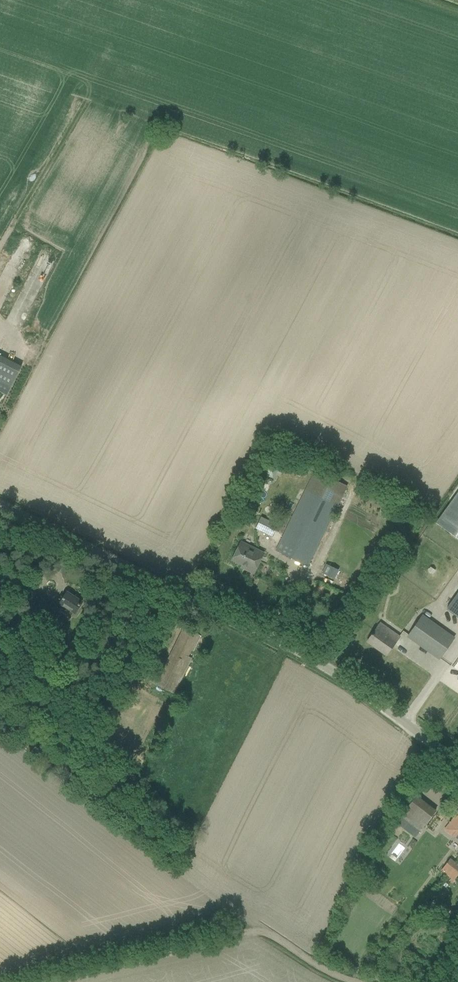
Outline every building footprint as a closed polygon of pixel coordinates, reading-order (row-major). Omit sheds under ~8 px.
[(8,393),(17,368),(0,361),(0,390),(8,393)] [(276,550),(308,566),(346,487),(314,471),(276,550)] [(457,540),(457,495),(437,524),(457,540)] [(255,529),(272,537),(278,525),(261,517),(255,529)] [(241,568),(246,570),(253,574),(263,553),(241,542),(232,561),(242,565),(241,568)] [(327,564),(323,572),(334,577),(338,569),(327,564)] [(67,592),(59,604),(75,614),(82,602),(67,592)] [(29,609),(37,613),(45,600),(38,595),(29,609)] [(453,640),(421,617),(408,635),(441,658),(453,640)] [(155,685),(170,692),(198,635),(184,628),(155,685)] [(378,650),(386,656),(399,637),(388,629),(384,634),(377,628),(368,640),(380,649),(378,650)] [(401,816),(420,831),(435,812),(416,797),(401,816)] [(457,840),(457,816),(456,819),(454,817),(448,825),(444,830),(457,840)] [(441,870),(447,875),(456,863),(450,858),(441,870)] [(447,875),(453,880),(457,874),(457,865),(456,863),(447,875)] [(431,899),(427,905),(431,908),(435,903),(431,899)]
